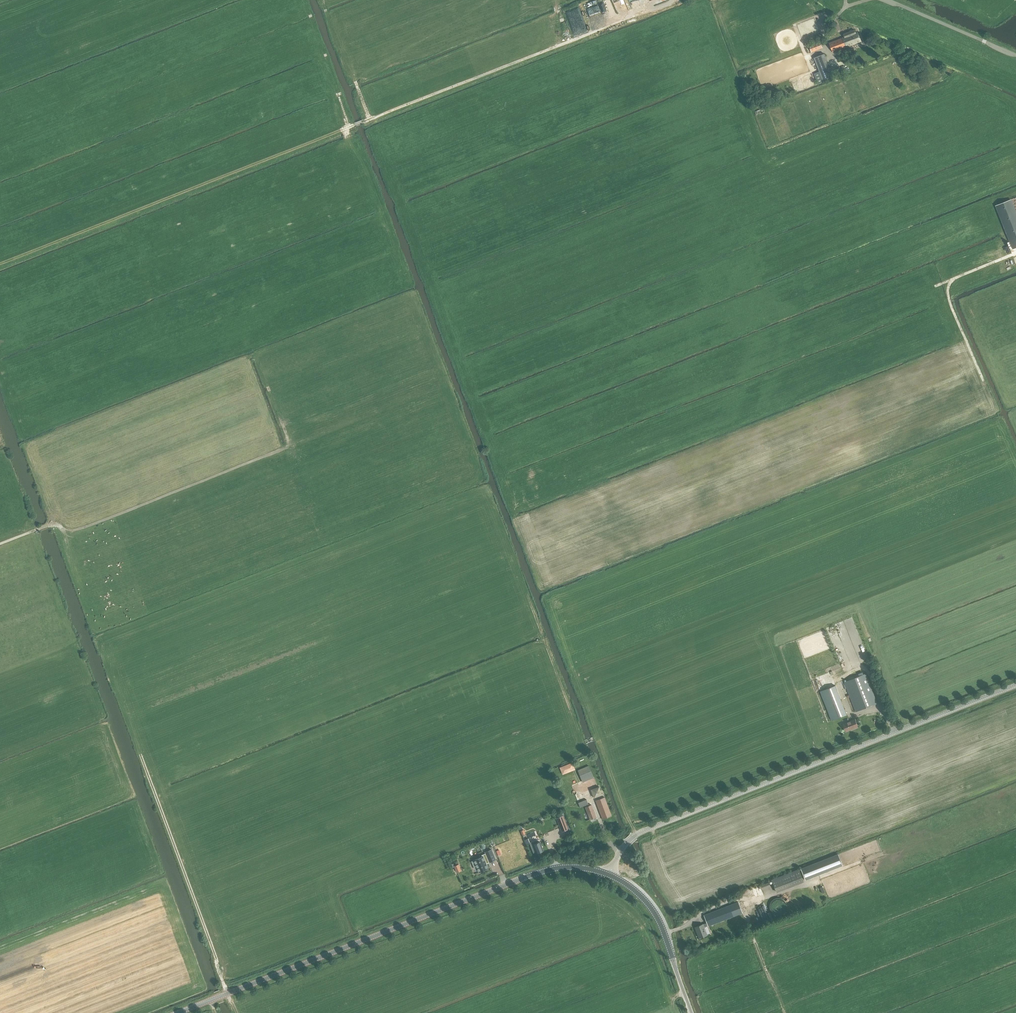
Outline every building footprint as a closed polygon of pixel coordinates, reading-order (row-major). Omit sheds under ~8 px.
[(573,31),(586,27),(579,7),(566,12),(573,31)] [(856,33),(855,29),(844,34),(845,37),(829,43),(833,52),(861,41),(857,32),(856,33)] [(812,52),(822,48),(820,42),(810,46),(812,52)] [(823,81),(834,77),(825,53),(814,58),(823,81)] [(999,204),(1015,244),(1015,203),(1014,198),(999,204)] [(877,703),(871,687),(866,673),(844,682),(856,712),(877,703)] [(847,715),(841,699),(835,685),(820,691),(832,721),(847,715)] [(846,732),(858,727),(855,719),(843,723),(846,732)] [(572,762),(559,767),(562,774),(575,769),(572,762)] [(583,782),(594,777),(589,766),(577,770),(583,782)] [(599,786),(590,789),(594,798),(602,794),(599,786)] [(596,800),(602,819),(611,816),(604,797),(596,800)] [(580,807),(588,804),(586,799),(578,802),(580,807)] [(589,820),(596,817),(591,805),(585,807),(589,820)] [(563,815),(556,818),(561,832),(568,829),(563,815)] [(537,842),(535,837),(531,838),(537,853),(543,850),(540,841),(537,842)] [(492,849),(485,852),(489,862),(496,859),(492,849)] [(837,854),(800,868),(805,880),(842,865),(837,854)] [(483,856),(473,860),(479,872),(488,868),(483,856)] [(776,892),(804,881),(798,868),(771,880),(776,892)] [(785,908),(785,907),(785,905),(784,904),(783,902),(782,901),(780,900),(778,900),(777,900),(776,900),(774,900),(772,901),(771,902),(770,903),(769,905),(769,907),(769,908),(769,910),(769,911),(770,913),(771,914),(772,915),(774,916),(775,916),(777,917),(778,917),(780,916),(781,915),(783,914),(784,913),(785,912),(785,910),(785,908)] [(708,926),(742,913),(743,913),(738,902),(704,915),(706,923),(703,924),(695,927),(699,938),(707,934),(705,927),(708,926)]
